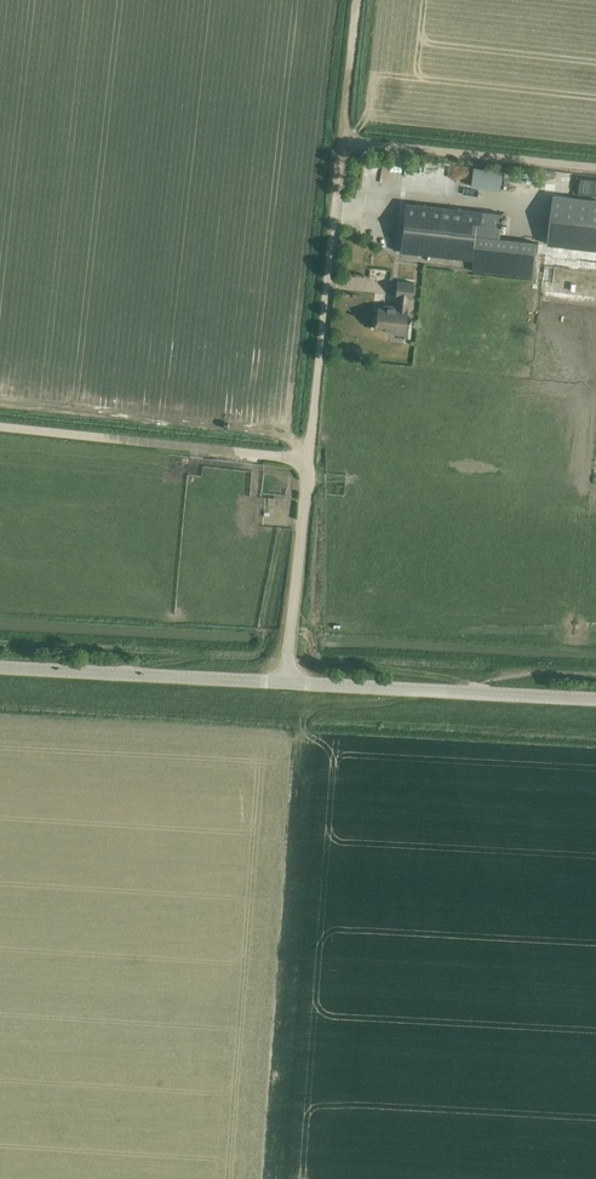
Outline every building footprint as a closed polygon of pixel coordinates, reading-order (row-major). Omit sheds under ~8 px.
[(475,168),(473,183),(484,184),(486,170),(475,168)] [(595,250),(595,201),(554,196),(548,245),(595,250)] [(539,242),(500,238),(503,214),(418,204),(406,203),(400,252),(412,253),(425,255),(430,255),(473,260),(472,272),(534,279),(539,242)] [(374,328),(405,332),(409,298),(412,298),(414,283),(397,281),(395,297),(397,297),(396,306),(387,305),(387,308),(377,307),(376,321),(375,320),(374,328)] [(264,497),(264,505),(273,505),(272,497),(264,497)]
